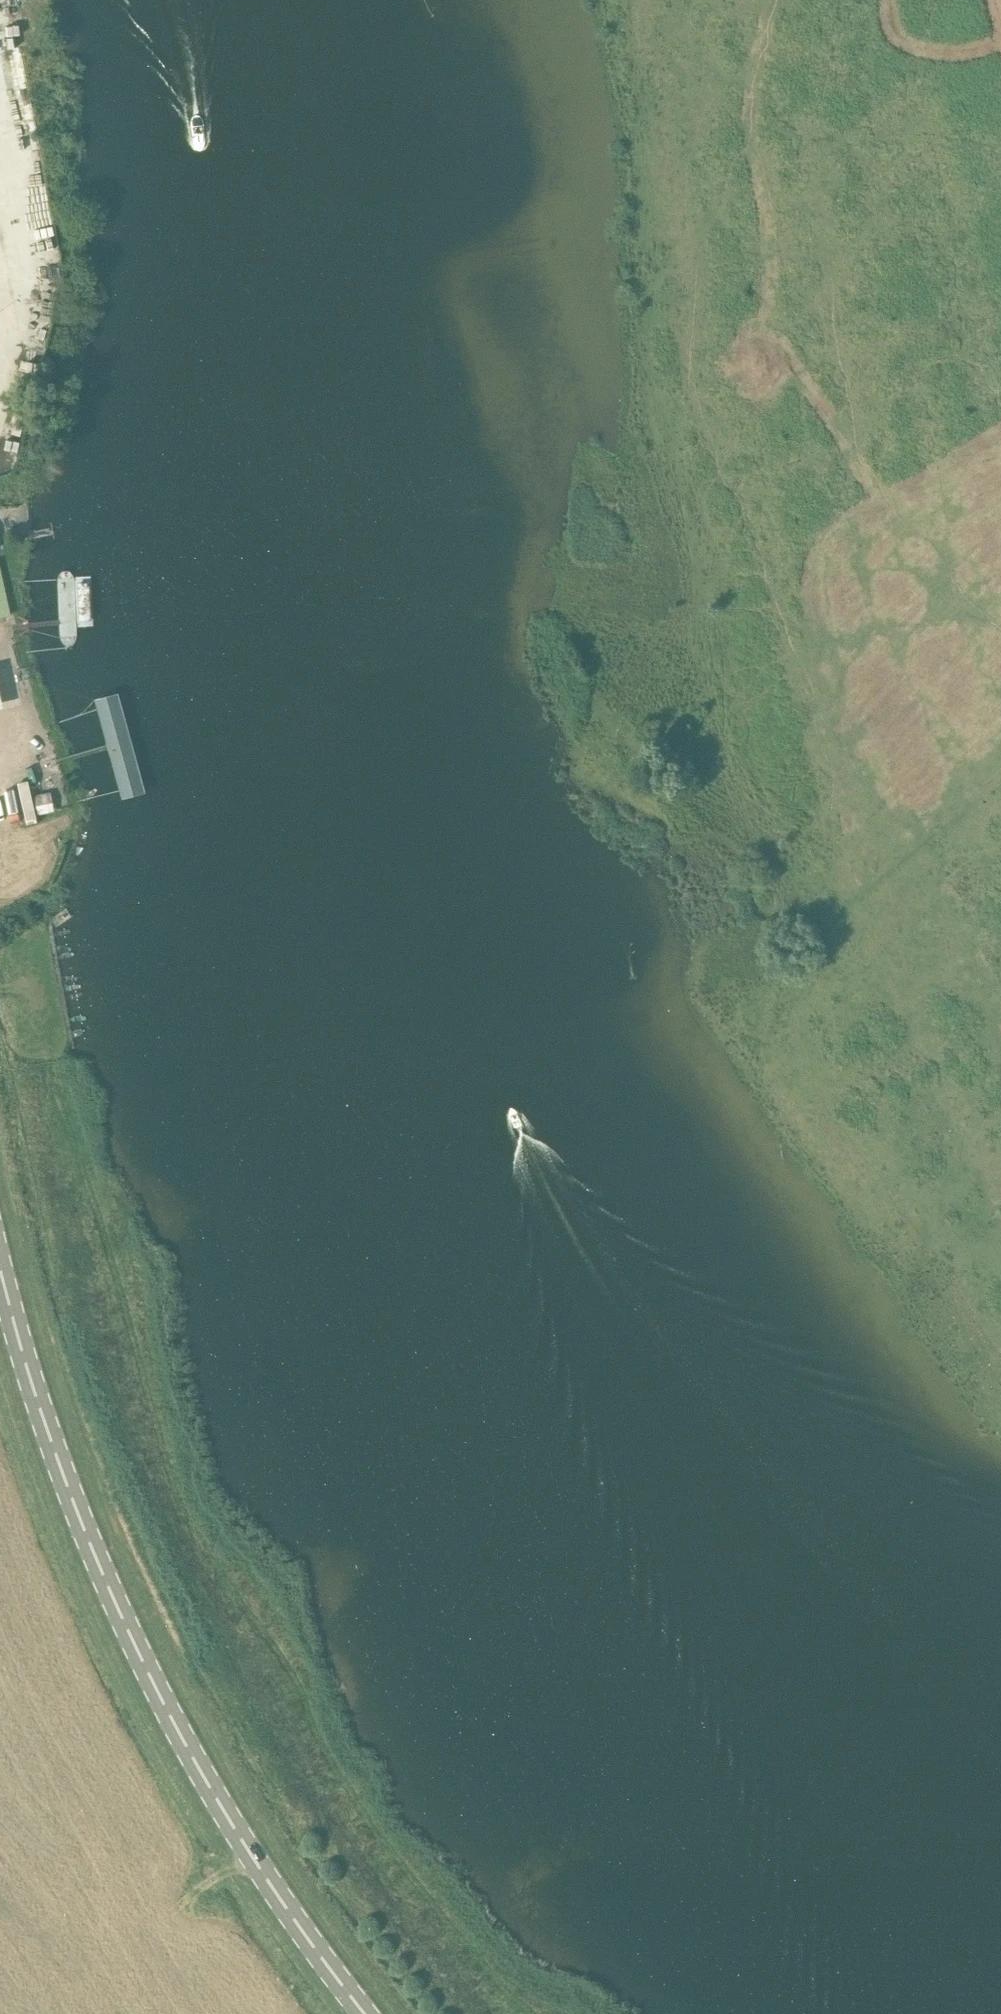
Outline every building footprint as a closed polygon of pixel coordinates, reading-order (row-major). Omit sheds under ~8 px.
[(59,623),(60,640),(63,644),(69,646),(74,645),(78,640),(76,571),(58,572),(59,623)] [(147,795),(121,694),(93,701),(120,802),(147,795)] [(51,810),(49,795),(35,798),(38,813),(51,810)]
